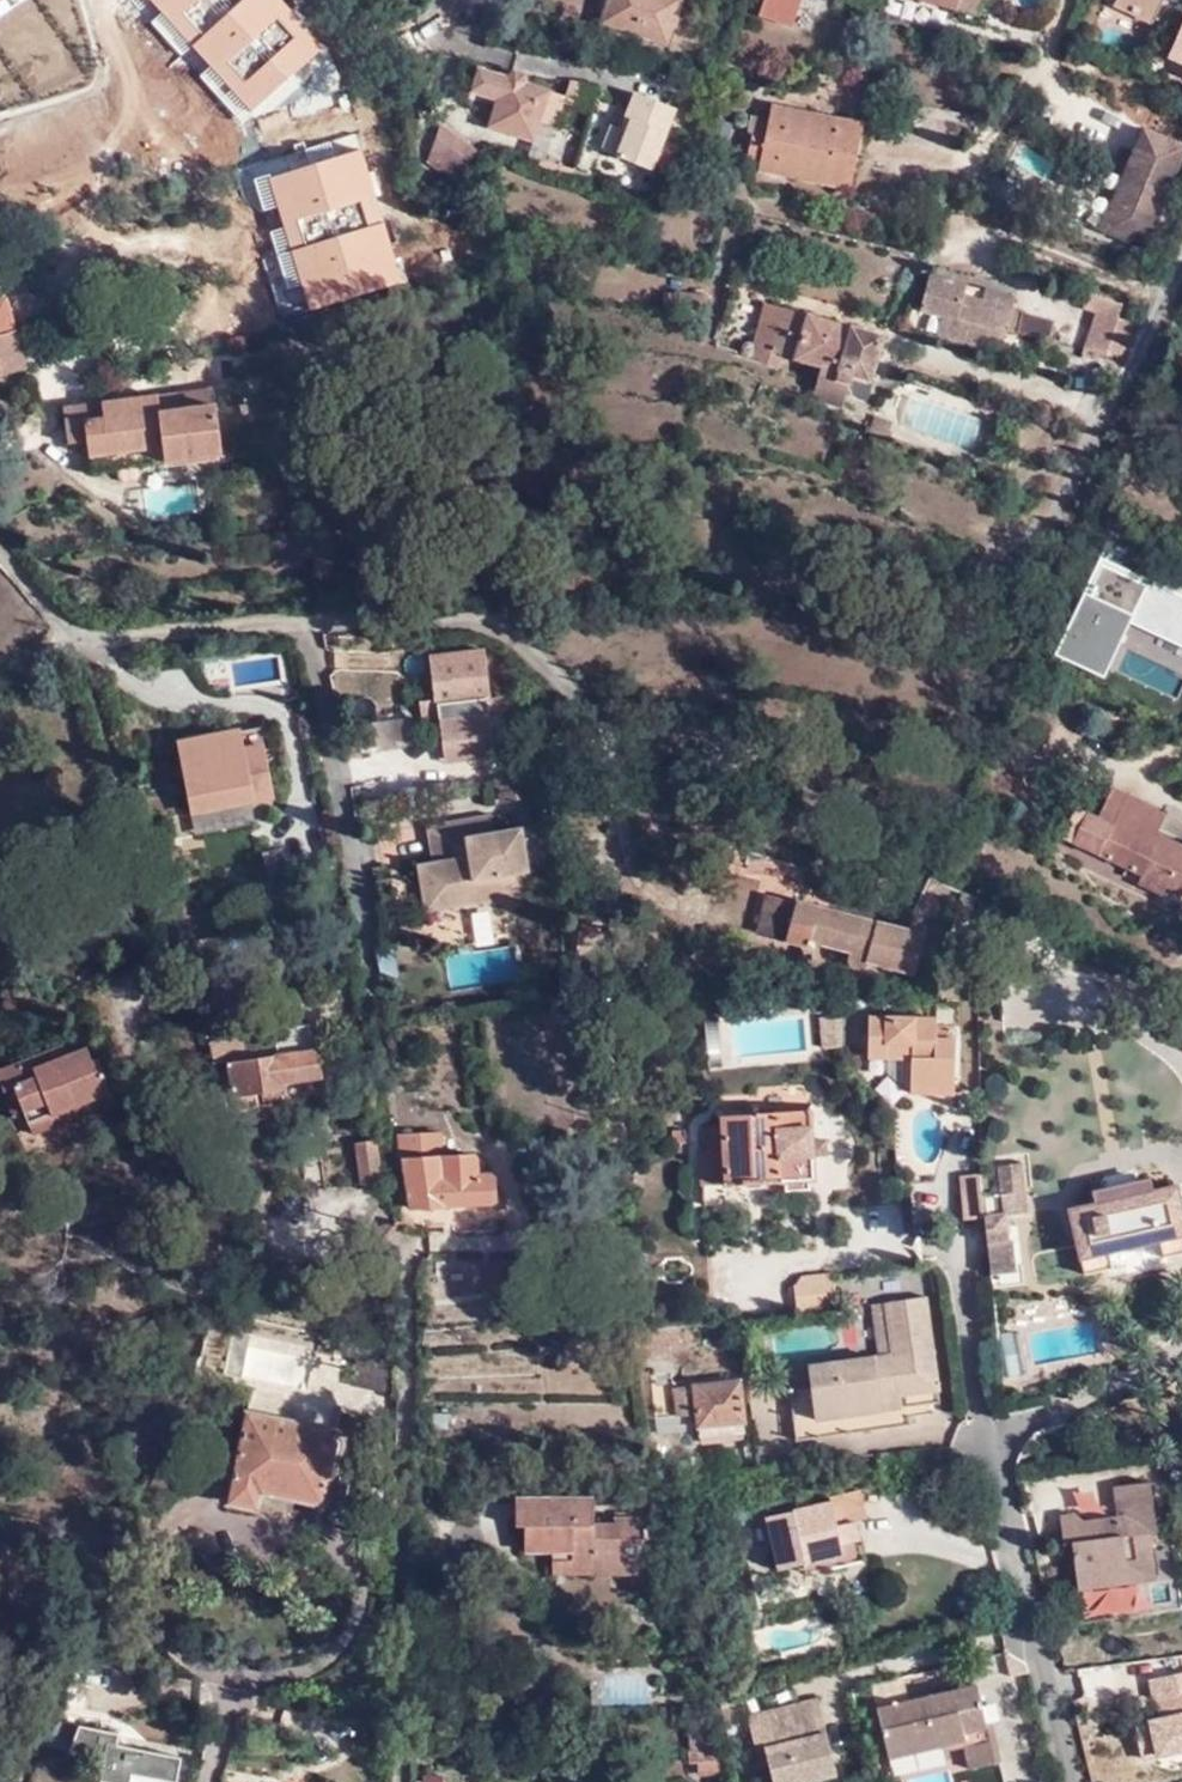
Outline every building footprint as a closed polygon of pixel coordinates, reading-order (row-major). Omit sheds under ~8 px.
[(685,0),(610,0),(602,22),(670,45),(685,0)] [(794,14),(798,0),(760,0),(760,2),(794,14)] [(870,10),(872,0),(851,0),(850,3),(870,10)] [(953,8),(953,6),(976,13),(979,0),(925,0),(953,8)] [(1116,0),(1152,18),(1160,0),(1116,0)] [(847,11),(867,17),(870,10),(849,6),(847,11)] [(1170,36),(1175,25),(1160,17),(1155,30),(1170,36)] [(1169,54),(1181,60),(1181,24),(1169,54)] [(488,126),(532,139),(536,121),(554,127),(562,100),(563,96),(546,90),(546,88),(525,83),(523,73),(511,70),(505,77),(476,68),(470,91),(497,98),(488,126)] [(562,100),(589,108),(595,85),(568,80),(563,96),(562,100)] [(845,92),(814,86),(813,90),(844,96),(845,92)] [(607,153),(650,170),(652,166),(660,145),(674,108),(631,92),(621,119),(629,122),(625,131),(617,128),(609,149),(607,153)] [(854,188),(867,120),(774,102),(768,129),(754,127),(749,157),(763,159),(761,170),(854,188)] [(617,128),(625,131),(629,122),(621,119),(617,128)] [(325,164),(364,163),(363,123),(324,124),(325,164)] [(437,138),(447,171),(457,177),(478,150),(442,124),(437,138)] [(600,146),(609,149),(617,128),(608,125),(600,146)] [(1098,229),(1140,248),(1181,151),(1181,145),(1141,128),(1125,166),(1098,229)] [(428,157),(447,171),(437,138),(428,157)] [(652,166),(672,174),(680,153),(660,145),(652,166)] [(1119,147),(1113,161),(1125,166),(1131,152),(1119,147)] [(537,168),(570,177),(571,175),(574,166),(540,157),(537,168)] [(574,166),(571,175),(587,181),(589,171),(574,166)] [(1011,312),(1014,300),(929,276),(919,309),(942,315),(936,332),(976,345),(1003,336),(1006,332),(1015,334),(1020,315),(1011,312)] [(708,295),(667,291),(667,303),(681,304),(682,310),(706,312),(708,295)] [(1097,313),(1084,348),(1118,360),(1131,323),(1115,317),(1120,304),(1087,293),(1082,308),(1097,313)] [(0,299),(0,335),(16,331),(6,297),(0,299)] [(771,352),(784,306),(766,301),(749,358),(781,367),(784,356),(771,352)] [(885,337),(784,306),(771,352),(784,356),(820,367),(818,376),(850,385),(853,377),(871,382),(885,337)] [(1023,316),(1022,342),(1050,343),(1051,317),(1023,316)] [(16,331),(0,335),(0,371),(25,363),(16,331)] [(217,384),(183,387),(184,404),(219,402),(217,384)] [(184,404),(183,387),(68,398),(71,435),(92,432),(93,446),(166,440),(168,457),(224,451),(219,402),(184,404)] [(166,440),(93,446),(95,464),(168,457),(166,440)] [(1103,552),(1056,653),(1105,676),(1129,624),(1181,649),(1181,589),(1103,552)] [(492,707),(485,649),(432,655),(438,698),(423,700),(426,715),(492,707)] [(300,694),(295,680),(282,684),(288,699),(300,694)] [(177,736),(186,793),(211,790),(212,799),(253,792),(272,788),(261,723),(177,736)] [(500,789),(501,796),(520,793),(518,786),(500,789)] [(211,790),(186,793),(191,814),(255,802),(253,792),(212,799),(211,790)] [(520,793),(501,796),(498,797),(499,805),(524,801),(521,793),(520,793)] [(1099,817),(1084,848),(1128,868),(1144,875),(1140,884),(1163,895),(1167,887),(1181,894),(1181,845),(1160,834),(1167,820),(1111,793),(1099,817)] [(1084,848),(1099,817),(1078,807),(1063,839),(1084,848)] [(418,864),(425,905),(451,901),(452,910),(507,899),(506,892),(531,887),(528,873),(531,872),(523,829),(496,833),(492,815),(427,827),(433,860),(418,864)] [(391,859),(428,856),(426,829),(389,832),(391,859)] [(1125,876),(1140,884),(1144,875),(1128,868),(1125,876)] [(533,895),(531,887),(506,892),(507,899),(533,895)] [(915,969),(924,933),(778,895),(768,934),(806,945),(809,940),(850,951),(848,961),(856,968),(863,968),(866,964),(868,957),(915,969)] [(451,901),(425,905),(426,914),(452,910),(451,901)] [(620,963),(620,934),(579,934),(579,963),(620,963)] [(399,977),(393,946),(379,949),(384,979),(399,977)] [(819,1046),(845,1046),(845,1011),(819,1011),(819,1046)] [(865,1051),(884,1052),(908,1054),(906,1088),(934,1090),(934,1084),(950,1084),(952,1036),(951,1035),(951,1024),(933,1023),(933,1017),(867,1012),(865,1051)] [(209,1044),(214,1061),(231,1058),(240,1111),(262,1108),(261,1093),(284,1090),(283,1082),(323,1076),(318,1046),(313,1047),(309,1021),(303,1022),(296,1016),(286,1018),(282,1026),(275,1027),(278,1047),(246,1052),(244,1038),(209,1044)] [(68,1051),(54,1056),(50,1049),(0,1067),(0,1068),(15,1110),(26,1107),(35,1129),(59,1119),(56,1110),(113,1088),(100,1057),(94,1059),(89,1043),(68,1051)] [(54,1056),(68,1051),(65,1043),(50,1049),(54,1056)] [(908,1054),(884,1052),(883,1068),(906,1088),(908,1054)] [(116,1097),(113,1088),(56,1110),(59,1119),(116,1097)] [(701,1182),(810,1178),(807,1110),(715,1114),(715,1124),(702,1124),(703,1147),(700,1147),(701,1182)] [(441,1158),(440,1138),(402,1138),(413,1209),(494,1204),(493,1180),(489,1177),(478,1177),(478,1162),(471,1157),(441,1158)] [(381,1182),(375,1139),(357,1142),(362,1183),(381,1182)] [(1003,1214),(1021,1212),(1019,1192),(1023,1192),(1020,1160),(1016,1161),(1016,1162),(998,1164),(1001,1192),(985,1194),(986,1216),(987,1270),(988,1273),(999,1272),(998,1267),(1011,1266),(1009,1243),(1005,1244),(1005,1239),(1003,1214)] [(958,1173),(962,1216),(981,1214),(977,1171),(958,1173)] [(1083,1273),(1181,1252),(1181,1198),(1179,1198),(1176,1185),(1150,1191),(1148,1180),(1094,1191),(1097,1203),(1069,1209),(1083,1273)] [(838,1312),(836,1275),(802,1278),(796,1285),(799,1317),(838,1312)] [(879,1302),(885,1353),(874,1354),(808,1362),(815,1416),(905,1405),(930,1401),(918,1297),(879,1302)] [(868,1303),(874,1354),(885,1353),(879,1302),(868,1303)] [(318,1335),(315,1349),(333,1353),(333,1350),(336,1339),(318,1335)] [(309,1387),(313,1351),(253,1345),(250,1381),(309,1387)] [(333,1353),(327,1379),(340,1382),(343,1366),(350,1367),(353,1354),(333,1350),(333,1353)] [(350,1367),(347,1383),(389,1392),(389,1362),(353,1354),(350,1367)] [(739,1421),(736,1380),(672,1385),(672,1380),(648,1382),(651,1416),(674,1414),(687,1413),(687,1421),(693,1420),(694,1425),(739,1421)] [(650,1416),(645,1388),(643,1383),(638,1383),(641,1417),(650,1416)] [(815,1416),(817,1434),(907,1423),(905,1405),(815,1416)] [(255,1509),(256,1503),(259,1491),(295,1498),(322,1503),(338,1430),(244,1409),(224,1502),(255,1509)] [(740,1433),(739,1421),(694,1425),(695,1437),(740,1433)] [(1071,1545),(1077,1580),(1123,1572),(1124,1582),(1154,1577),(1148,1532),(1159,1530),(1149,1481),(1115,1486),(1119,1510),(1127,1509),(1128,1519),(1084,1525),(1073,1517),(1057,1521),(1061,1546),(1071,1545)] [(829,1496),(831,1502),(836,1524),(854,1520),(867,1518),(860,1489),(829,1496)] [(259,1491),(256,1503),(293,1510),(295,1498),(259,1491)] [(550,1571),(641,1570),(641,1536),(646,1536),(645,1513),(613,1513),(613,1519),(592,1519),(591,1494),(514,1494),(514,1523),(522,1523),(522,1548),(569,1548),(569,1555),(550,1555),(550,1571)] [(836,1524),(831,1502),(767,1516),(780,1568),(801,1563),(819,1559),(822,1571),(864,1560),(854,1520),(836,1524)] [(819,1559),(801,1563),(804,1576),(822,1571),(819,1559)] [(1123,1572),(1077,1580),(1078,1590),(1124,1582),(1123,1572)] [(906,1704),(900,1682),(876,1687),(875,1690),(881,1711),(906,1704)] [(981,1685),(906,1704),(881,1711),(893,1760),(968,1742),(976,1771),(1006,1762),(996,1724),(990,1725),(981,1685)] [(809,1740),(829,1735),(821,1701),(800,1706),(809,1740)] [(723,1710),(729,1730),(741,1726),(736,1706),(723,1710)] [(757,1745),(766,1743),(772,1767),(775,1781),(810,1781),(839,1775),(829,1735),(809,1740),(800,1706),(750,1719),(757,1745)] [(729,1730),(734,1752),(752,1748),(746,1725),(729,1730)] [(104,1781),(106,1781),(178,1781),(183,1759),(109,1743),(101,1781),(104,1781)] [(772,1767),(766,1743),(757,1745),(763,1769),(772,1767)] [(721,1771),(720,1744),(701,1745),(689,1747),(689,1760),(698,1760),(699,1770),(721,1771)] [(538,1762),(553,1763),(553,1751),(538,1751),(538,1762)] [(418,1781),(444,1781),(444,1772),(418,1773),(418,1781)]
